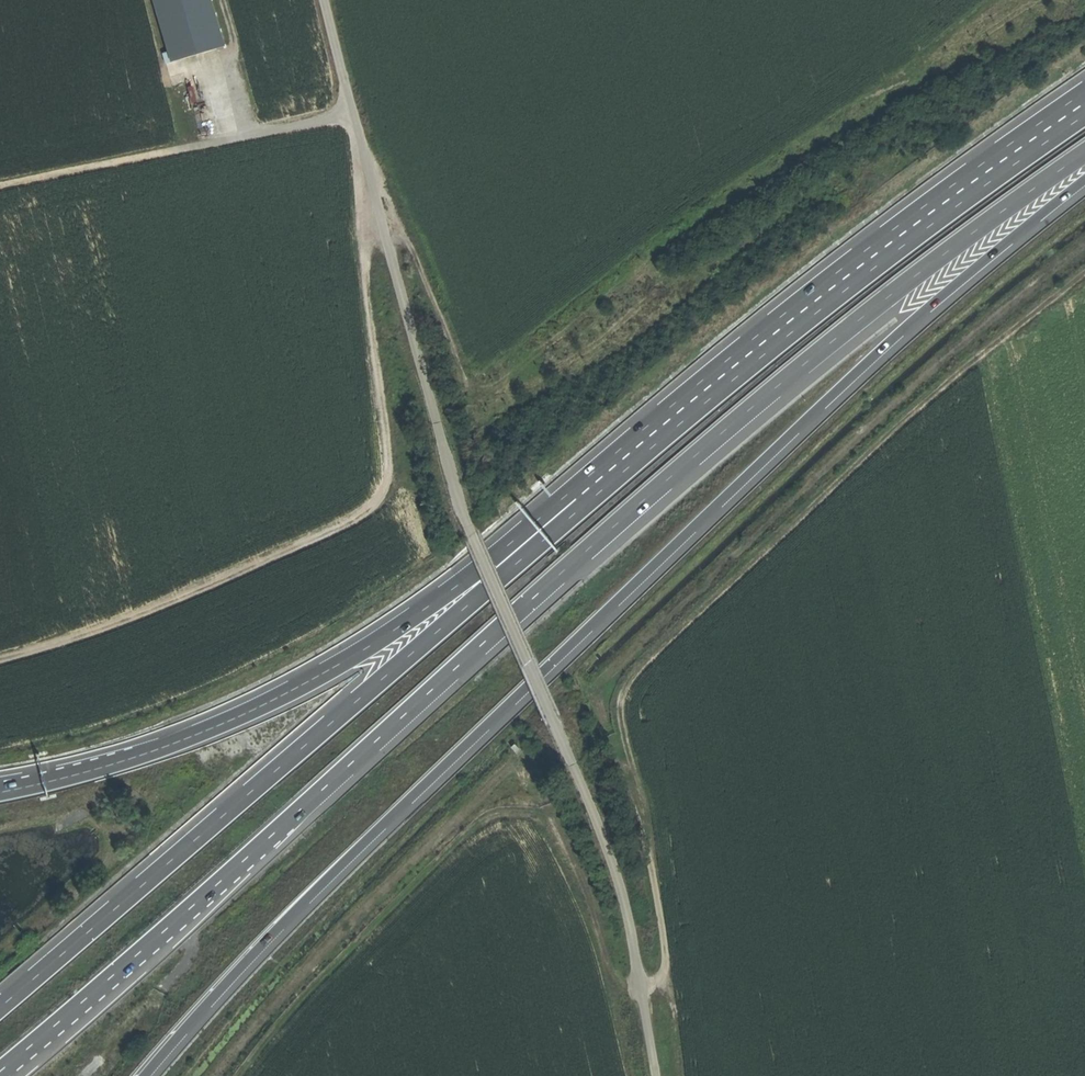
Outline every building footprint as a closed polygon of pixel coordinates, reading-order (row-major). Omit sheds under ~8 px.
[(172,64),(224,48),(209,0),(153,0),(172,64)]
